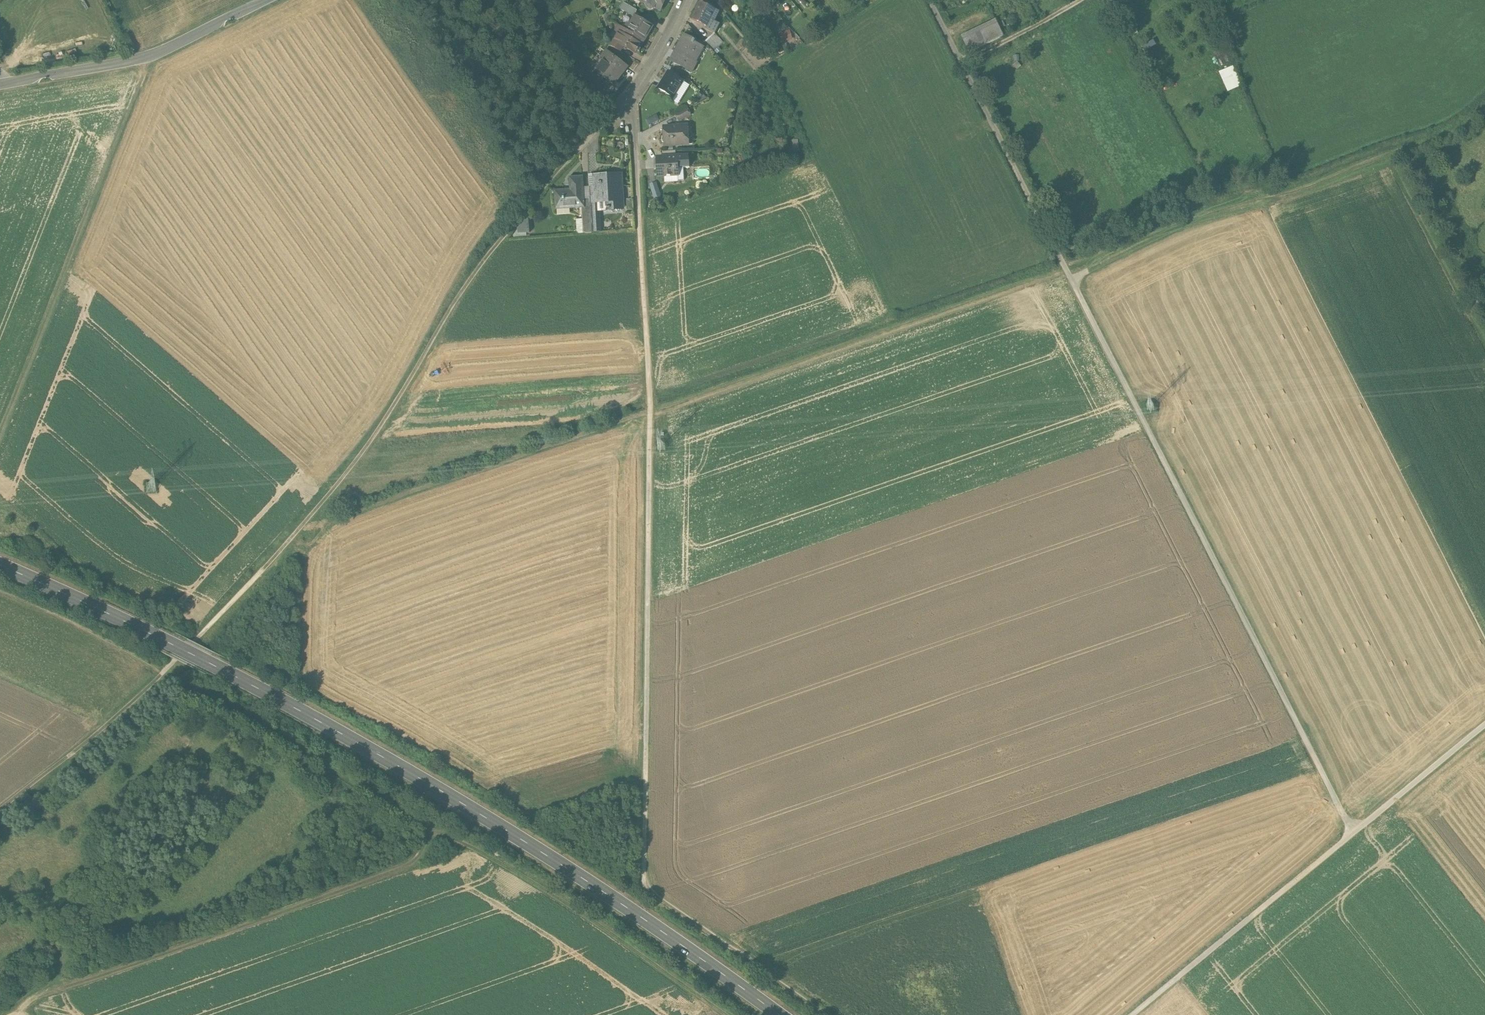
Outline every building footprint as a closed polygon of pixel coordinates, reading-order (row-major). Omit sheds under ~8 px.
[(641,1),(647,4),(646,6),(647,8),(650,9),(654,9),(655,7),(660,10),(665,0),(641,0),(641,1)] [(709,4),(708,6),(700,2),(692,18),(707,25),(706,28),(713,32),(715,32),(719,24),(711,20),(716,10),(711,8),(712,5),(709,4)] [(635,9),(624,3),(621,8),(632,15),(635,9)] [(640,18),(639,18),(635,16),(630,24),(630,25),(627,30),(644,40),(652,26),(643,20),(642,19),(640,18)] [(995,21),(961,37),(969,53),(1003,37),(995,21)] [(627,30),(622,27),(618,33),(619,33),(615,40),(615,41),(623,46),(635,53),(636,52),(637,52),(639,51),(640,49),(640,46),(644,40),(627,30)] [(785,32),(786,40),(794,39),(793,30),(785,32)] [(713,32),(705,39),(714,49),(723,41),(715,32),(713,32)] [(1036,34),(1024,39),(1026,45),(1038,40),(1036,34)] [(686,37),(677,53),(675,52),(671,61),(689,71),(694,63),(689,60),(692,54),(696,55),(700,48),(694,44),(695,43),(692,41),(693,41),(686,37)] [(615,40),(612,38),(608,44),(620,51),(623,46),(615,41),(615,40)] [(627,65),(607,50),(602,57),(604,59),(595,70),(613,84),(627,65)] [(1222,70),(1231,91),(1245,85),(1237,64),(1222,70)] [(684,81),(668,71),(658,87),(674,97),(684,81)] [(687,110),(675,116),(678,122),(690,115),(687,110)] [(687,126),(675,127),(674,128),(670,129),(670,128),(669,127),(664,127),(665,136),(663,137),(662,139),(662,141),(663,143),(665,144),(665,146),(689,144),(687,126)] [(663,157),(657,157),(658,175),(678,174),(677,156),(675,156),(663,157)] [(615,175),(596,177),(596,188),(597,202),(611,201),(612,209),(624,208),(622,186),(615,187),(615,175)] [(572,190),(556,191),(557,209),(585,208),(584,200),(583,177),(571,177),(572,190)] [(596,188),(589,188),(590,200),(590,202),(597,202),(596,188)]
